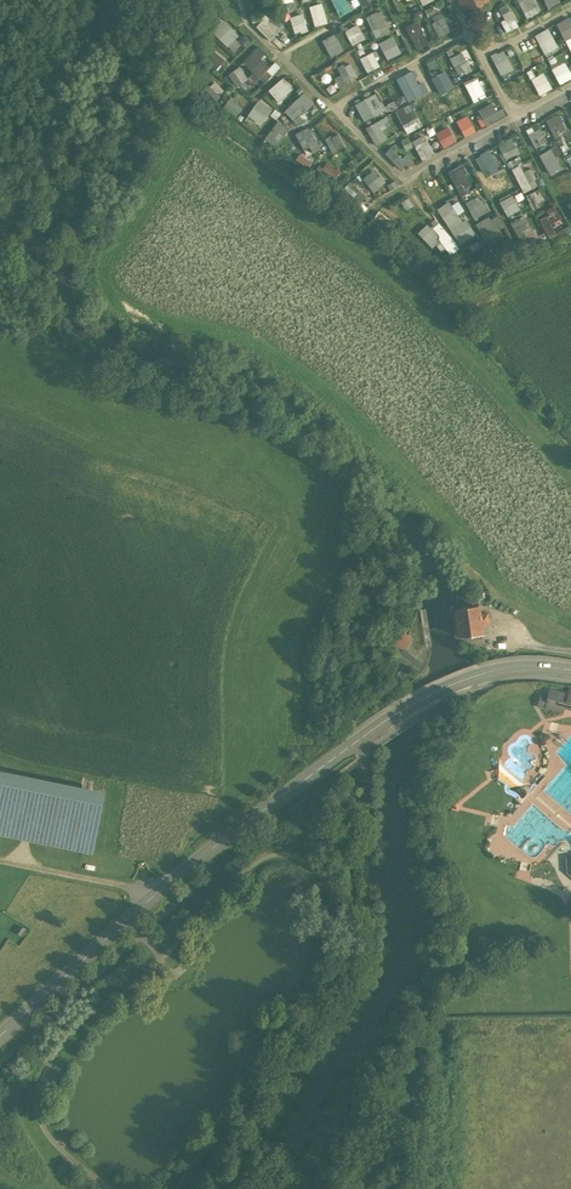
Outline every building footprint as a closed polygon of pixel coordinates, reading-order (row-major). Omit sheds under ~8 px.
[(355,9),(350,0),(334,0),(342,15),(355,9)] [(488,0),(460,0),(464,10),(488,0)] [(528,17),(541,11),(536,0),(524,0),(521,1),(528,17)] [(317,25),(330,21),(324,1),(311,5),(317,25)] [(501,6),(506,17),(502,19),(508,31),(520,25),(509,2),(501,6)] [(453,31),(443,10),(439,12),(435,5),(427,9),(442,37),(453,31)] [(297,33),(310,28),(305,11),(291,16),(297,33)] [(559,21),(570,47),(570,16),(559,21)] [(252,37),(245,30),(242,35),(224,19),(213,30),(238,53),(252,37)] [(419,48),(431,42),(420,19),(408,25),(419,48)] [(346,29),(354,44),(367,37),(359,23),(346,29)] [(537,32),(545,52),(559,47),(551,27),(537,32)] [(337,32),(324,38),(333,55),(346,49),(337,32)] [(388,58),(403,52),(395,34),(381,41),(388,58)] [(517,47),(524,61),(537,54),(529,40),(517,47)] [(303,50),(312,66),(325,60),(316,43),(303,50)] [(257,47),(244,61),(255,71),(251,75),(240,64),(229,75),(239,85),(244,80),(254,90),(277,67),(257,47)] [(492,55),(503,75),(515,68),(505,48),(492,55)] [(368,71),(383,65),(377,50),(362,55),(368,71)] [(451,56),(461,76),(474,69),(464,50),(451,56)] [(220,52),(211,62),(221,71),(230,61),(220,52)] [(561,63),(555,53),(548,57),(562,83),(570,78),(570,68),(566,59),(561,63)] [(343,73),(336,77),(341,86),(360,77),(352,60),(340,67),(343,73)] [(440,93),(455,88),(448,68),(433,73),(440,93)] [(520,75),(524,83),(533,79),(541,93),(554,87),(546,70),(537,75),(533,68),(520,75)] [(430,91),(426,80),(420,82),(415,69),(399,75),(408,99),(430,91)] [(280,100),(295,87),(285,75),(270,89),(280,100)] [(465,81),(475,101),(488,94),(478,75),(465,81)] [(207,88),(217,98),(226,89),(216,79),(207,88)] [(286,110),(299,123),(310,111),(312,114),(321,106),(305,90),(286,110)] [(364,120),(386,110),(378,92),(356,102),(364,120)] [(233,95),(225,104),(238,116),(246,107),(233,95)] [(444,97),(436,101),(442,113),(450,109),(444,97)] [(261,124),(274,109),(261,98),(249,113),(261,124)] [(416,108),(420,106),(418,100),(398,108),(407,131),(423,125),(416,108)] [(494,102),(480,107),(486,123),(508,115),(504,107),(497,109),(494,102)] [(562,112),(548,117),(556,139),(563,137),(560,131),(567,129),(562,112)] [(458,119),(467,135),(478,130),(468,113),(458,119)] [(388,116),(368,125),(376,144),(389,138),(385,128),(392,125),(388,116)] [(266,137),(278,146),(291,127),(279,119),(266,137)] [(437,131),(445,146),(458,139),(450,124),(437,131)] [(548,141),(540,124),(528,129),(537,146),(548,141)] [(297,131),(304,148),(312,145),(314,151),(321,148),(312,126),(297,131)] [(326,138),(334,152),(348,145),(340,131),(326,138)] [(428,136),(416,141),(424,157),(436,152),(428,136)] [(514,137),(501,142),(506,157),(520,152),(514,137)] [(563,147),(570,160),(570,142),(563,147)] [(393,145),(387,151),(403,169),(414,158),(408,152),(404,156),(393,145)] [(552,147),(541,154),(552,172),(563,165),(552,147)] [(493,149),(478,153),(484,170),(498,165),(493,149)] [(525,191),(534,187),(530,181),(536,178),(530,166),(526,168),(519,155),(509,160),(525,191)] [(325,159),(317,171),(334,182),(342,169),(325,159)] [(474,188),(463,163),(450,169),(461,193),(474,188)] [(376,167),(364,177),(375,190),(387,180),(376,167)] [(566,198),(570,195),(570,178),(570,177),(559,184),(566,198)] [(347,189),(356,204),(368,197),(359,182),(347,189)] [(533,207),(547,200),(541,187),(527,194),(533,207)] [(523,209),(518,200),(525,197),(520,188),(500,198),(509,215),(523,209)] [(476,218),(491,211),(482,193),(467,200),(476,218)] [(477,231),(467,217),(465,219),(450,199),(437,208),(463,242),(477,231)] [(543,217),(548,235),(557,232),(554,223),(563,221),(558,204),(549,207),(551,214),(543,217)] [(498,228),(504,225),(499,214),(492,218),(491,215),(478,221),(487,240),(501,233),(498,228)] [(521,239),(535,232),(526,214),(512,220),(521,239)] [(453,253),(462,244),(436,216),(419,231),(433,246),(440,239),(453,253)] [(457,606),(455,607),(459,636),(466,635),(466,638),(476,637),(476,634),(483,633),(481,624),(488,623),(487,613),(480,614),(478,603),(457,606)] [(408,648),(414,632),(401,628),(396,643),(408,648)] [(568,694),(549,690),(547,697),(545,706),(546,706),(564,710),(565,707),(568,694)] [(540,695),(537,705),(546,707),(546,706),(545,706),(547,697),(540,695)] [(0,770),(0,832),(92,851),(105,792),(0,770)]
